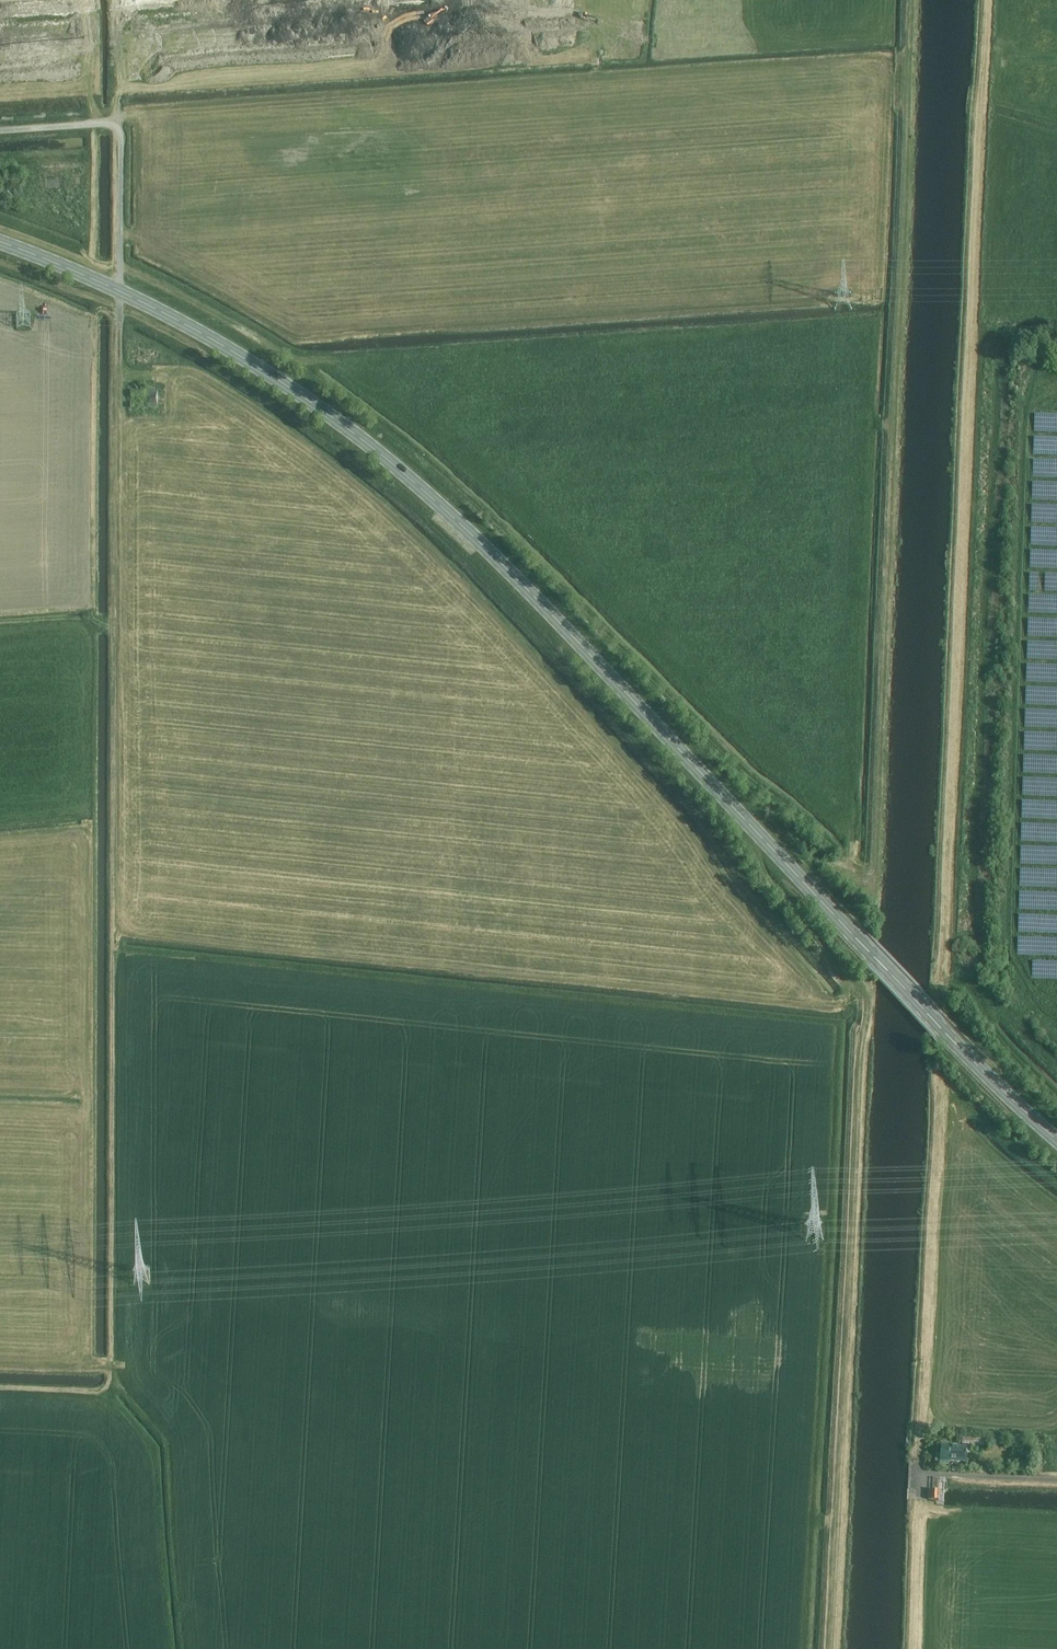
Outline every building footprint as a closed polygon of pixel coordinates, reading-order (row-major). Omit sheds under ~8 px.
[(131,391),(131,408),(158,408),(158,391),(131,391)] [(962,1443),(984,1444),(985,1438),(962,1436),(962,1443)] [(949,1462),(967,1462),(968,1447),(950,1446),(950,1442),(941,1442),(940,1464),(949,1465),(949,1462)] [(939,1490),(929,1490),(928,1500),(939,1500),(939,1490)]
